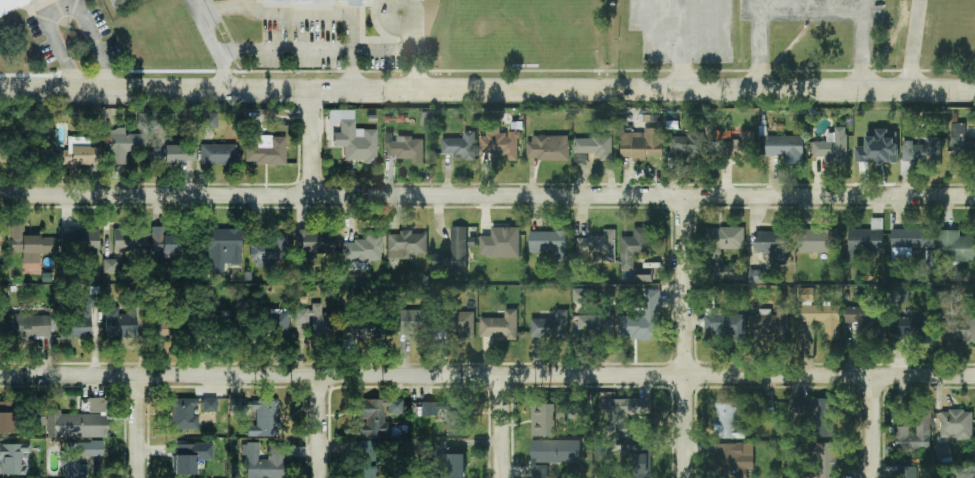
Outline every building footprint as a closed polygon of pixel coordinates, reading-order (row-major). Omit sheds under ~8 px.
[(28,2),(0,15),(0,0),(47,0),(32,7),(28,2)] [(114,10),(109,0),(134,0),(114,10)] [(146,152),(146,113),(136,113),(136,133),(124,133),(124,129),(108,129),(108,164),(126,164),(126,152),(146,152)] [(217,113),(202,113),(202,128),(217,127),(217,113)] [(376,162),(376,129),(354,128),(355,120),(339,119),(339,132),(333,132),(333,147),(344,147),(343,161),(376,162)] [(963,142),(963,124),(952,124),(952,154),(969,154),(969,161),(974,161),(974,141),(963,142)] [(519,156),(519,132),(500,132),(500,127),(487,127),(487,136),(480,136),(480,156),(519,156)] [(848,163),(847,127),(835,127),(835,133),(827,134),(827,142),(812,142),(812,157),(824,157),(824,163),(848,163)] [(645,132),(621,133),(621,159),(633,158),(633,159),(664,159),(664,128),(645,129),(645,132)] [(856,147),(856,162),(877,162),(877,164),(899,164),(898,133),(889,133),(889,129),(869,129),(869,146),(856,147)] [(442,154),(454,154),(453,160),(476,160),(476,131),(464,131),(464,139),(442,138),(442,154)] [(671,156),(705,156),(706,131),(688,131),(688,136),(671,136),(671,156)] [(755,131),(742,132),(742,141),(718,141),(718,158),(755,157),(755,131)] [(424,163),(424,137),(394,137),(394,133),(386,133),(385,158),(412,158),(412,163),(424,163)] [(612,134),(593,135),(593,138),(574,139),(575,165),(588,165),(588,155),(601,154),(602,161),(613,161),(612,134)] [(285,135),(245,136),(245,164),(285,163),(285,135)] [(570,136),(529,135),(528,160),(569,161),(570,136)] [(763,136),(763,156),(784,156),(784,165),(804,165),(804,136),(763,136)] [(69,164),(100,163),(100,147),(90,147),(89,137),(68,137),(69,164)] [(942,137),(926,137),(926,146),(913,145),(914,141),(903,140),(903,161),(941,162),(942,137)] [(200,143),(200,163),(236,165),(236,144),(200,143)] [(183,163),(183,146),(151,146),(152,163),(183,163)] [(883,218),(871,218),(871,229),(847,230),(848,262),(865,262),(865,252),(883,252),(883,218)] [(39,263),(39,253),(53,253),(53,236),(24,236),(23,223),(10,223),(10,252),(22,252),(22,263),(39,263)] [(468,248),(476,248),(476,237),(469,237),(470,227),(452,226),(451,254),(434,254),(433,270),(467,270),(468,248)] [(98,229),(60,227),(59,245),(98,246),(98,229)] [(520,227),(492,227),(492,236),(481,236),(481,258),(520,257),(520,227)] [(650,254),(649,227),(634,228),(634,237),(621,237),(622,273),(628,272),(629,283),(653,282),(653,275),(636,276),(635,255),(650,254)] [(745,248),(745,227),(706,228),(706,249),(745,248)] [(113,251),(145,251),(146,229),(113,228),(113,251)] [(241,229),(210,228),(210,263),(240,264),(241,229)] [(577,238),(578,260),(616,259),(616,229),(604,230),(604,237),(577,238)] [(800,252),(837,253),(838,230),(800,229),(800,252)] [(934,262),(933,229),(891,229),(892,263),(934,262)] [(295,254),(333,254),(333,230),(295,230),(295,254)] [(959,237),(959,231),(939,230),(939,261),(974,261),(974,251),(974,237),(959,237)] [(387,259),(411,258),(411,253),(427,253),(427,234),(412,234),(412,231),(387,231),(387,259)] [(567,231),(530,231),(530,253),(556,252),(556,261),(567,261),(567,231)] [(789,264),(788,231),(755,231),(756,253),(770,253),(770,264),(789,264)] [(181,232),(152,232),(152,254),(181,254),(181,232)] [(365,238),(343,238),(344,257),(381,257),(381,233),(365,234),(365,238)] [(251,265),(287,265),(287,234),(273,234),(273,243),(251,243),(251,265)] [(103,273),(118,272),(117,259),(103,259),(103,273)] [(765,270),(749,270),(750,283),(765,283),(765,270)] [(593,289),(574,288),(574,301),(593,301),(593,289)] [(814,288),(800,288),(799,302),(814,302),(814,288)] [(621,315),(620,337),(660,338),(661,291),(646,290),(646,319),(635,319),(635,316),(621,315)] [(334,335),(334,312),(321,312),(321,302),(311,302),(311,308),(294,308),(294,324),(310,324),(310,335),(334,335)] [(825,340),(840,339),(840,305),(802,306),(802,322),(825,322),(825,340)] [(90,337),(90,307),(82,307),(82,315),(61,316),(62,337),(90,337)] [(135,309),(122,309),(122,307),(104,307),(104,337),(136,337),(135,309)] [(845,307),(845,323),(874,324),(873,341),(886,341),(887,317),(877,317),(878,308),(845,307)] [(426,335),(426,310),(399,309),(399,334),(426,335)] [(481,337),(517,338),(518,309),(505,309),(505,318),(481,318),(481,337)] [(750,315),(750,336),(789,337),(789,309),(774,309),(760,309),(760,315),(750,315)] [(288,310),(267,311),(268,339),(289,338),(288,310)] [(531,337),(568,338),(569,310),(556,310),(555,319),(531,318),(531,337)] [(475,337),(474,311),(453,312),(453,338),(475,337)] [(50,338),(49,314),(12,315),(13,339),(50,338)] [(747,316),(706,314),(705,336),(746,337),(747,316)] [(614,315),(578,315),(577,337),(614,337),(614,315)] [(943,317),(944,339),(966,339),(966,345),(974,344),(974,316),(943,317)] [(168,331),(182,334),(185,321),(170,318),(168,331)] [(933,343),(934,319),(899,318),(898,341),(933,343)] [(339,338),(383,339),(383,321),(340,320),(339,338)] [(89,397),(88,412),(105,413),(105,397),(89,397)] [(197,429),(198,399),(172,398),(171,429),(197,429)] [(216,398),(202,398),(202,411),(216,412),(216,398)] [(402,399),(359,398),(358,436),(390,436),(390,421),(385,421),(385,413),(402,413),(402,399)] [(651,414),(651,398),(612,399),(613,418),(616,418),(617,437),(638,436),(638,423),(628,424),(627,415),(651,414)] [(247,437),(279,436),(278,400),(255,401),(256,425),(247,425),(247,437)] [(775,416),(775,402),(760,402),(760,416),(775,416)] [(532,435),(557,437),(557,428),(566,428),(566,412),(557,412),(557,404),(533,403),(532,435)] [(742,403),(716,403),(715,438),(741,439),(742,403)] [(60,409),(47,409),(47,437),(106,437),(106,414),(60,413),(60,409)] [(973,440),(973,411),(941,410),(941,436),(956,437),(956,440),(973,440)] [(0,412),(0,433),(15,433),(15,412),(0,412)] [(895,427),(896,450),(931,449),(931,415),(917,415),(917,434),(910,434),(909,426),(895,427)] [(649,447),(640,447),(640,438),(628,439),(629,477),(639,477),(650,477),(649,447)] [(580,440),(532,440),(532,463),(581,463),(580,440)] [(86,464),(78,464),(78,456),(102,456),(102,441),(65,441),(65,457),(62,457),(62,477),(86,477),(86,464)] [(263,477),(283,477),(283,452),(267,452),(267,459),(259,459),(259,443),(244,442),(243,477),(263,477)] [(27,474),(26,443),(0,444),(0,474),(27,474)] [(212,443),(174,443),(175,474),(196,474),(195,459),(212,459),(212,443)] [(755,469),(754,443),(716,444),(716,470),(755,469)] [(840,444),(817,443),(817,477),(839,477),(840,444)] [(935,446),(937,461),(953,458),(950,443),(935,446)] [(360,477),(376,477),(377,444),(361,444),(360,477)] [(466,454),(445,454),(444,477),(465,477),(466,454)] [(533,477),(548,477),(549,467),(533,466),(533,477)] [(902,477),(921,477),(921,466),(902,466),(902,477)]
